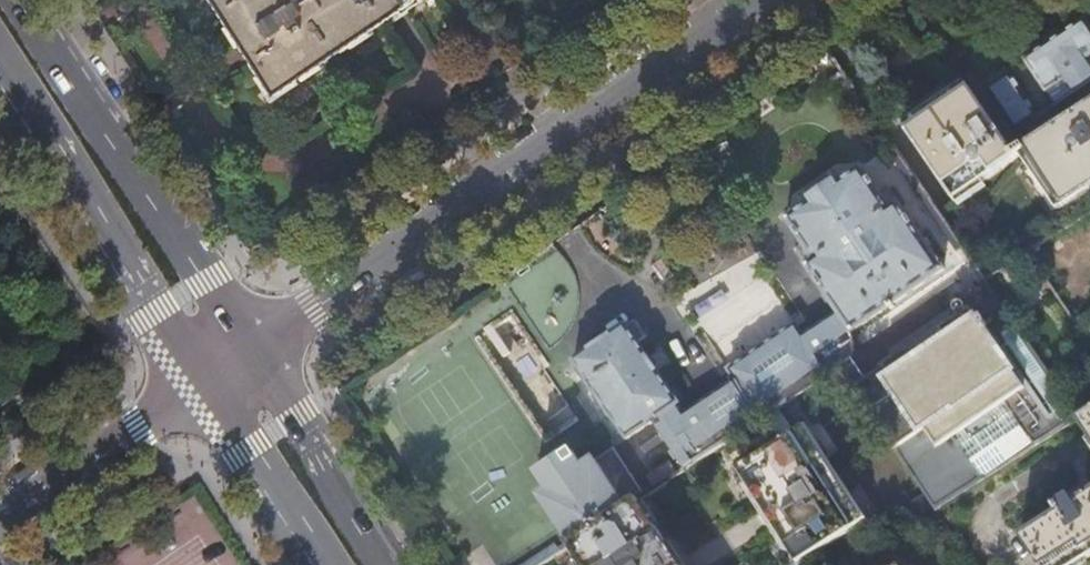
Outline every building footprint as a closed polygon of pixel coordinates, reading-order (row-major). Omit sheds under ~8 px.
[(231,17),(267,74),(280,94),(328,64),(403,15),(427,0),(220,0),(231,17)] [(1084,20),(1082,21),(1082,20),(1081,20),(1079,20),(1077,20),(1076,20),(1074,20),(1073,20),(1072,21),(1071,22),(1069,22),(1068,24),(1068,25),(1067,26),(1066,28),(1066,30),(1066,32),(1048,45),(1043,43),(1041,43),(1038,43),(1036,44),(1034,45),(1032,47),(1031,49),(1030,50),(1030,52),(1029,55),(1029,57),(1025,60),(1055,105),(1089,81),(1089,28),(1084,20)] [(997,79),(991,84),(1020,128),(1039,116),(1008,71),(997,79)] [(1014,152),(971,87),(969,89),(970,90),(942,109),(910,130),(909,129),(907,130),(956,201),(959,199),(958,198),(1018,158),(1017,156),(1026,150),(1061,205),(1060,205),(1062,208),(1089,190),(1089,102),(1014,152)] [(815,259),(807,265),(853,332),(945,269),(898,202),(890,207),(862,167),(838,183),(837,181),(822,191),(809,200),(810,202),(786,218),(815,259)] [(1081,417),(995,292),(952,322),(950,319),(897,356),(899,358),(856,387),(937,510),(983,481),(956,439),(1008,405),(1035,447),(1077,420),(1081,417)] [(481,328),(536,441),(571,424),(516,311),(481,328)] [(629,440),(682,404),(640,342),(648,337),(638,321),(629,327),(627,325),(574,360),(591,383),(589,385),(612,418),(614,417),(629,440)] [(750,429),(843,367),(818,327),(804,336),(796,324),(729,368),(736,379),(722,388),(750,429)] [(660,429),(687,469),(750,429),(722,388),(660,429)] [(983,481),(1035,447),(1008,405),(956,439),(983,481)] [(1081,417),(1077,420),(1089,440),(1089,411),(1081,417)] [(739,470),(799,564),(800,564),(869,520),(810,425),(739,470)] [(640,500),(646,496),(615,449),(546,495),(558,514),(576,542),(640,500)] [(653,485),(677,478),(673,463),(648,470),(653,485)] [(1075,503),(1087,495),(1083,488),(1071,497),(1075,503)] [(1087,495),(1075,503),(1071,497),(1054,507),(1058,514),(1021,537),(1039,564),(1080,564),(1089,559),(1089,493),(1087,495)] [(569,546),(582,564),(681,564),(640,500),(576,542),(569,546)]
